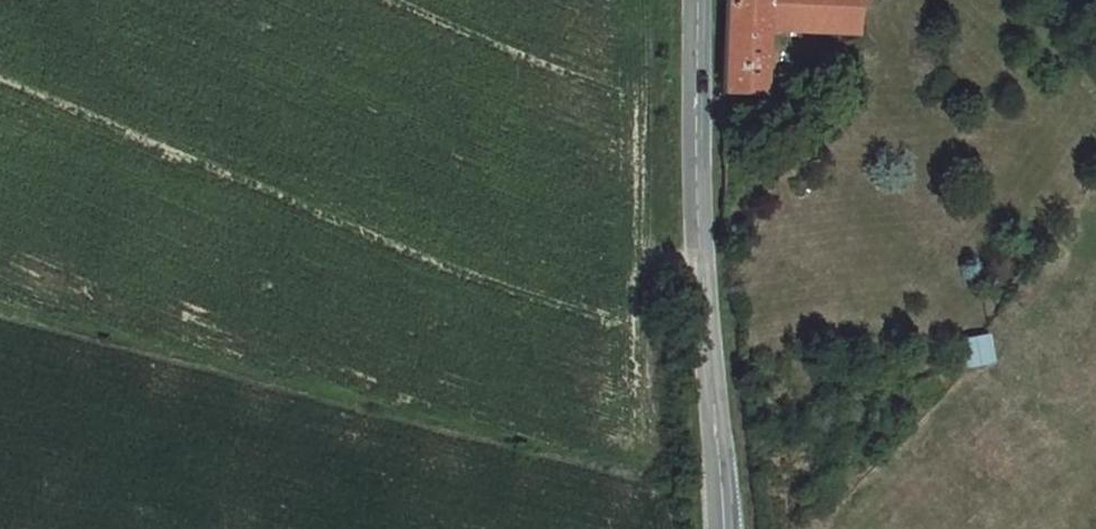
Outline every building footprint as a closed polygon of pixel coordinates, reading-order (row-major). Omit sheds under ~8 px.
[(755,47),(754,102),(799,105),(801,40),(890,43),(889,0),(754,0),(755,47)]
